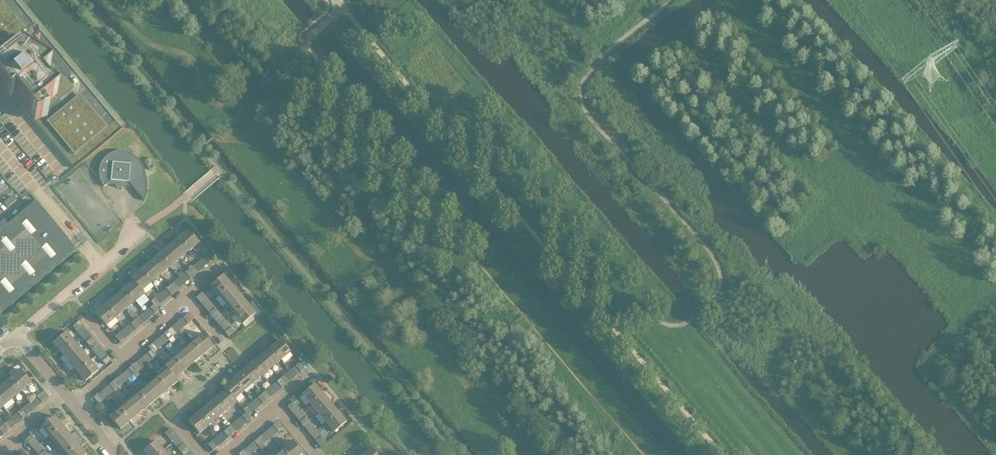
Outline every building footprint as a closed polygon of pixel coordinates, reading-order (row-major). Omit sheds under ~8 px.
[(125,125),(21,0),(0,0),(0,35),(8,44),(19,35),(26,44),(0,65),(0,90),(8,99),(9,98),(12,95),(74,169),(127,125),(126,124),(125,125)] [(101,163),(100,165),(99,167),(99,169),(99,170),(99,172),(99,174),(99,176),(99,177),(100,179),(100,181),(101,182),(102,184),(103,185),(104,187),(107,184),(107,185),(115,185),(116,187),(116,188),(121,188),(124,186),(131,187),(131,186),(144,201),(145,199),(145,196),(146,194),(146,192),(147,189),(147,187),(147,184),(147,182),(146,177),(146,175),(145,173),(144,171),(144,169),(143,167),(142,165),(141,163),(139,162),(138,160),(136,159),(135,157),(133,156),(131,155),(129,154),(127,153),(125,152),(123,151),(122,151),(120,151),(118,151),(116,151),(114,152),(113,152),(111,153),(109,154),(108,155),(106,156),(105,157),(104,159),(103,160),(102,162),(101,163)] [(149,158),(144,161),(149,170),(154,167),(149,158)] [(3,203),(7,207),(16,200),(12,196),(3,203)] [(76,250),(35,201),(8,224),(4,227),(0,230),(0,314),(76,250)] [(188,230),(178,238),(189,251),(199,243),(188,230)] [(180,259),(189,251),(178,238),(169,246),(180,259)] [(170,267),(180,259),(169,246),(159,254),(170,267)] [(161,275),(170,267),(159,254),(150,262),(161,275)] [(204,257),(209,263),(213,260),(208,254),(204,257)] [(151,283),(161,275),(150,262),(140,270),(151,283)] [(189,270),(194,276),(197,273),(193,267),(189,270)] [(130,278),(133,281),(142,291),(151,283),(140,270),(130,278)] [(190,279),(194,276),(189,270),(185,273),(190,279)] [(210,286),(218,296),(231,285),(223,275),(210,286)] [(133,281),(124,289),(135,302),(144,294),(142,291),(133,281)] [(173,283),(170,286),(175,292),(178,289),(173,283)] [(226,305),(239,294),(231,285),(218,296),(226,305)] [(171,295),(175,292),(170,286),(166,289),(171,295)] [(124,289),(114,297),(125,310),(135,302),(124,289)] [(196,298),(199,301),(205,297),(202,293),(196,298)] [(234,315),(247,304),(239,294),(226,305),(234,315)] [(105,305),(116,318),(125,310),(114,297),(105,305)] [(151,302),(154,305),(156,307),(159,305),(155,299),(151,302)] [(247,304),(234,315),(242,324),(255,313),(247,304)] [(116,318),(105,305),(95,313),(106,326),(116,318)] [(159,311),(156,307),(154,305),(150,308),(155,314),(159,311)] [(209,313),(212,317),(218,312),(215,308),(209,313)] [(132,309),(128,313),(134,321),(138,318),(138,317),(132,309)] [(221,316),(218,312),(212,317),(215,321),(221,316)] [(187,315),(183,318),(188,324),(192,321),(187,315)] [(138,318),(134,321),(139,327),(143,324),(138,318)] [(136,330),(139,327),(134,321),(131,324),(136,330)] [(82,325),(79,322),(73,327),(76,330),(82,325)] [(167,331),(172,337),(176,334),(171,328),(167,331)] [(231,328),(225,333),(228,336),(234,331),(231,328)] [(169,340),(172,337),(167,331),(164,334),(169,340)] [(53,343),(61,353),(74,342),(66,332),(53,343)] [(202,333),(192,341),(203,355),(213,346),(202,333)] [(115,337),(120,343),(124,340),(119,334),(115,337)] [(86,342),(89,346),(95,341),(92,337),(86,342)] [(280,340),(270,348),(281,360),(290,352),(280,340)] [(95,341),(89,346),(92,350),(98,344),(95,341)] [(194,362),(203,355),(192,341),(183,349),(194,362)] [(82,351),(74,342),(61,353),(69,362),(82,351)] [(148,347),(151,350),(153,353),(157,350),(152,344),(148,347)] [(270,348),(261,356),(271,368),(281,360),(270,348)] [(184,370),(194,362),(183,349),(173,357),(184,370)] [(153,353),(151,350),(147,353),(152,359),(156,356),(153,353)] [(69,362),(77,372),(90,361),(82,351),(69,362)] [(111,360),(108,356),(102,361),(105,365),(111,360)] [(271,368),(261,356),(252,364),(262,376),(271,368)] [(163,365),(166,369),(166,368),(175,378),(184,370),(173,357),(163,365)] [(98,371),(90,361),(77,372),(85,382),(98,371)] [(132,366),(137,372),(140,369),(135,363),(132,366)] [(300,372),(304,369),(299,363),(295,366),(300,372)] [(252,364),(242,371),(253,384),(262,376),(252,364)] [(133,375),(137,372),(132,366),(128,369),(133,375)] [(157,376),(168,389),(177,381),(175,378),(166,368),(166,369),(157,376)] [(20,370),(11,378),(22,391),(31,383),(20,370)] [(233,379),(243,391),(253,384),(242,371),(233,379)] [(147,384),(158,397),(168,389),(157,376),(147,384)] [(284,376),(280,379),(285,385),(289,382),(284,376)] [(11,378),(1,386),(12,399),(22,391),(11,378)] [(113,382),(118,388),(121,385),(116,379),(113,382)] [(243,391),(233,379),(223,387),(226,390),(234,399),(243,391)] [(282,388),(285,385),(280,379),(277,382),(282,388)] [(118,388),(113,382),(109,385),(114,391),(118,388)] [(147,384),(138,392),(149,405),(158,397),(147,384)] [(302,394),(310,404),(322,394),(314,384),(302,394)] [(1,386),(0,387),(0,404),(3,407),(12,399),(1,386)] [(226,390),(217,398),(227,410),(237,402),(234,399),(226,390)] [(265,391),(262,395),(267,401),(270,397),(265,391)] [(138,392),(128,400),(139,413),(149,405),(138,392)] [(37,397),(42,403),(46,400),(41,394),(37,397)] [(318,414),(330,403),(322,394),(310,404),(318,414)] [(102,401),(97,395),(93,398),(98,404),(102,401)] [(263,404),(267,401),(262,395),(258,398),(263,404)] [(207,405),(218,418),(227,410),(217,398),(207,405)] [(128,400),(119,408),(130,421),(139,413),(128,400)] [(290,411),(296,406),(293,402),(287,407),(290,411)] [(326,423),(338,412),(330,403),(318,414),(326,423)] [(198,413),(208,426),(218,418),(207,405),(198,413)] [(25,407),(21,410),(26,416),(30,413),(25,407)] [(243,410),(246,413),(248,416),(252,413),(247,407),(243,410)] [(120,429),(130,421),(119,408),(109,416),(120,429)] [(26,416),(21,410),(18,413),(23,419),(26,416)] [(338,412),(326,423),(334,432),(346,422),(338,412)] [(208,426),(198,413),(188,421),(199,434),(208,426)] [(251,419),(248,416),(246,413),(242,416),(247,422),(251,419)] [(41,427),(49,437),(62,426),(54,416),(41,427)] [(300,422),(303,426),(309,421),(306,417),(300,422)] [(312,425),(309,421),(303,426),(306,430),(312,425)] [(6,423),(2,426),(7,432),(11,429),(6,423)] [(278,432),(282,429),(277,423),(273,426),(278,432)] [(70,435),(62,426),(49,437),(57,446),(70,435)] [(230,426),(227,429),(232,435),(235,432),(230,426)] [(171,428),(165,433),(168,437),(174,432),(171,428)] [(228,438),(232,435),(227,429),(223,432),(228,438)] [(34,439),(31,435),(25,440),(28,444),(34,439)] [(64,454),(66,454),(78,445),(70,435),(57,446),(64,454)] [(258,439),(263,445),(266,442),(261,436),(258,439)] [(316,441),(319,445),(325,440),(322,436),(316,441)] [(259,448),(263,445),(258,439),(254,442),(259,448)] [(146,454),(158,454),(164,451),(156,441),(143,451),(146,454)] [(282,449),(287,454),(301,454),(302,453),(292,441),(282,449)] [(213,451),(217,448),(212,442),(208,445),(213,451)] [(177,449),(181,452),(187,447),(183,444),(177,449)] [(78,445),(66,454),(86,454),(78,445)]
